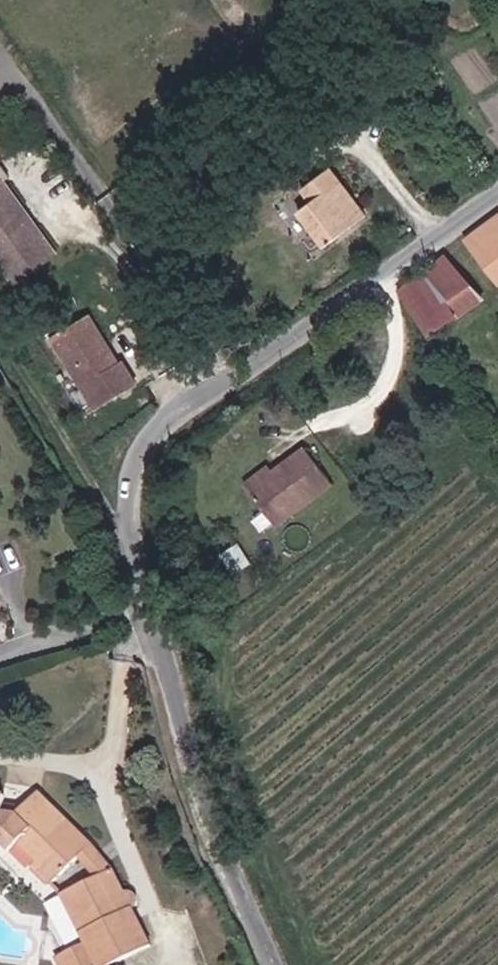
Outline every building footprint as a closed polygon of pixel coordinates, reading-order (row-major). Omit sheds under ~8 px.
[(325,242),(367,208),(344,177),(332,185),(342,198),(328,209),(311,223),(325,242)] [(318,196),(328,209),(342,198),(332,185),(318,196)] [(8,195),(0,201),(0,262),(23,293),(61,265),(8,195)] [(325,242),(336,257),(380,225),(367,208),(325,242)] [(480,246),(497,271),(497,233),(480,246)] [(497,313),(497,312),(453,268),(438,284),(473,328),(497,313)] [(444,346),(473,328),(438,284),(412,302),(444,346)] [(136,388),(127,373),(124,375),(120,370),(121,365),(105,340),(69,363),(105,419),(122,408),(130,421),(153,406),(140,385),(136,388)] [(268,511),(325,471),(304,440),(269,463),(246,479),(268,511)] [(239,470),(246,479),(269,463),(263,454),(239,470)] [(268,511),(272,517),(330,479),(325,471),(268,511)] [(272,517),(275,522),(332,483),(330,479),(272,517)] [(93,870),(43,817),(20,838),(2,836),(4,821),(0,820),(0,870),(3,873),(6,874),(11,873),(19,866),(35,883),(30,889),(50,912),(79,884),(93,870)] [(114,895),(93,870),(79,884),(97,903),(114,895)] [(167,960),(141,928),(143,925),(144,919),(140,914),(133,914),(131,916),(114,895),(97,903),(61,921),(99,964),(162,964),(167,960)]
